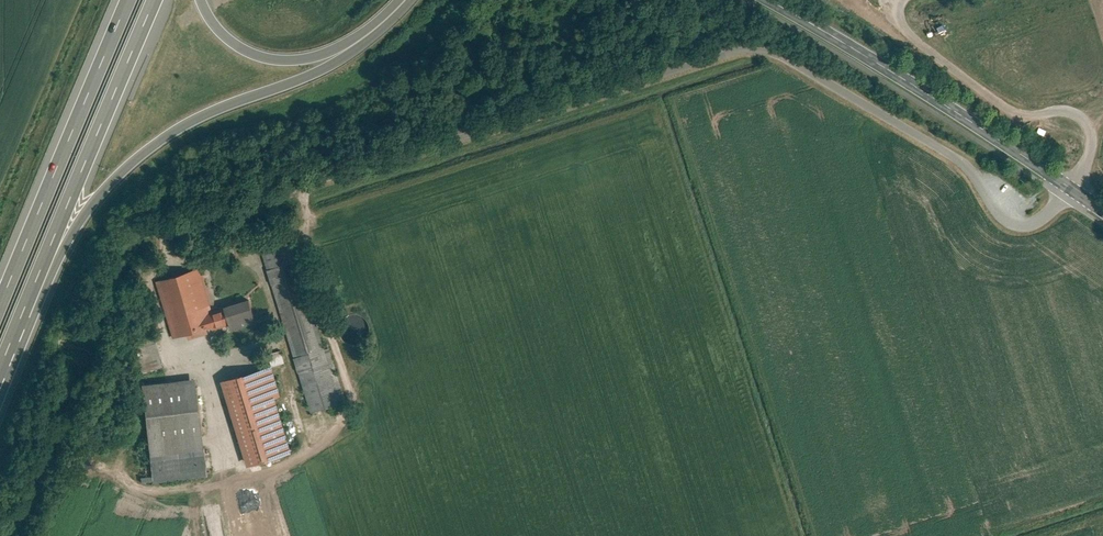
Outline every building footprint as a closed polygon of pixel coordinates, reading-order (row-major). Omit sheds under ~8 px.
[(247,244),(301,408),(335,395),(318,345),(313,346),(280,237),(247,244)] [(140,276),(158,335),(218,318),(220,325),(246,317),(239,293),(201,304),(188,262),(140,276)] [(268,353),(271,365),(284,362),(281,350),(268,353)] [(233,464),(280,449),(262,394),(267,393),(257,362),(206,379),(233,464)] [(129,382),(138,479),(193,473),(183,377),(129,382)]
